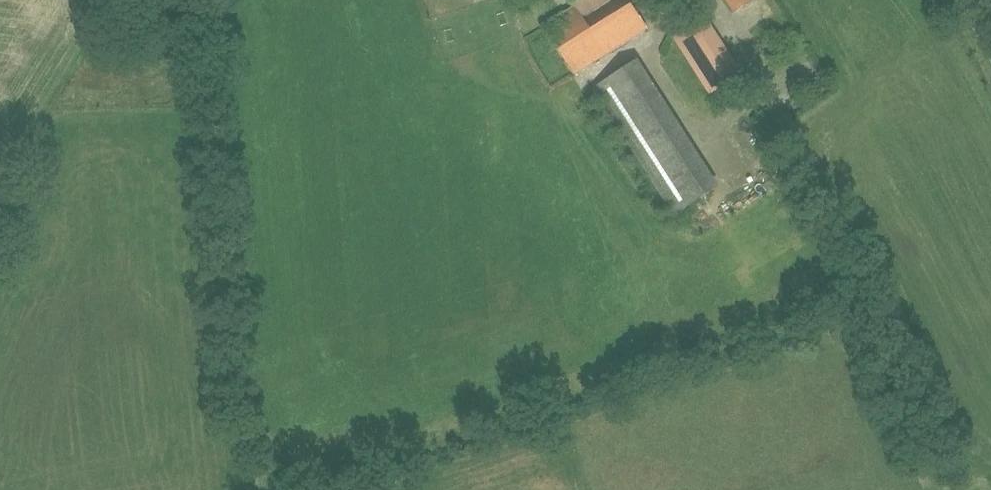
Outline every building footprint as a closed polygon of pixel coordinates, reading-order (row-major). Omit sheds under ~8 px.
[(646,31),(627,0),(572,0),(577,8),(545,28),(575,76),(646,31)] [(755,0),(727,0),(735,13),(755,0)] [(680,39),(710,94),(740,77),(711,22),(680,39)] [(608,87),(681,218),(717,198),(643,67),(608,87)]
